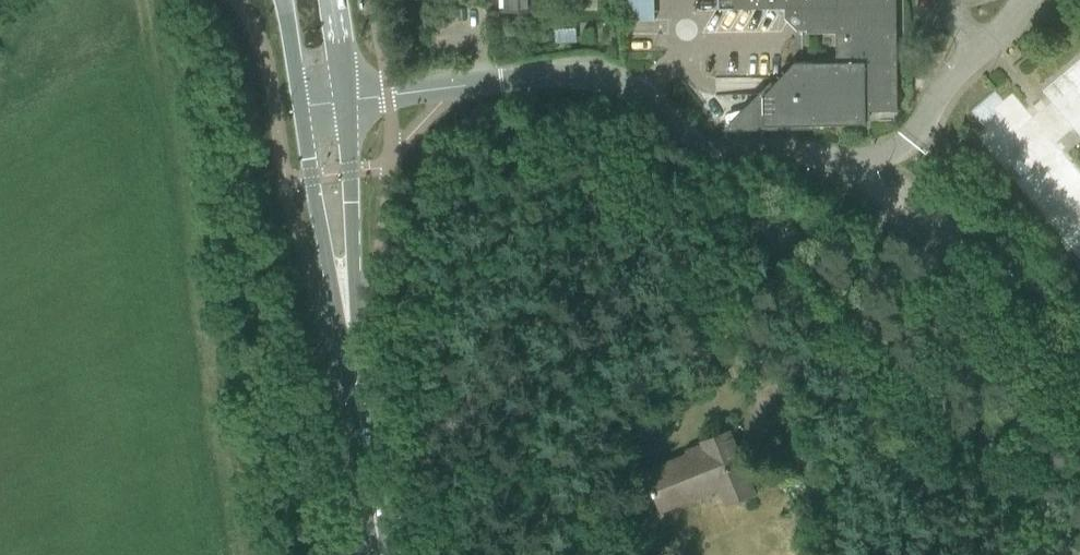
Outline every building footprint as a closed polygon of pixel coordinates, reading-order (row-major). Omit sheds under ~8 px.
[(534,9),(534,0),(506,0),(506,9),(534,9)] [(659,0),(632,0),(631,19),(659,19),(659,0)] [(795,62),(763,95),(763,125),(866,123),(866,110),(898,110),(897,0),(718,0),(718,8),(785,7),(785,17),(797,30),(807,30),(807,32),(836,32),(836,62),(795,62)] [(1058,132),(1070,123),(1079,135),(1079,59),(1031,100),(1019,86),(1007,97),(999,86),(970,110),(985,128),(981,131),(1079,250),(1079,158),(1058,132)] [(963,184),(955,176),(947,184),(955,192),(963,184)] [(727,502),(732,500),(752,492),(728,432),(703,442),(706,448),(647,471),(654,490),(652,490),(654,495),(656,494),(661,508),(702,492),(698,482),(716,475),(727,502)]
